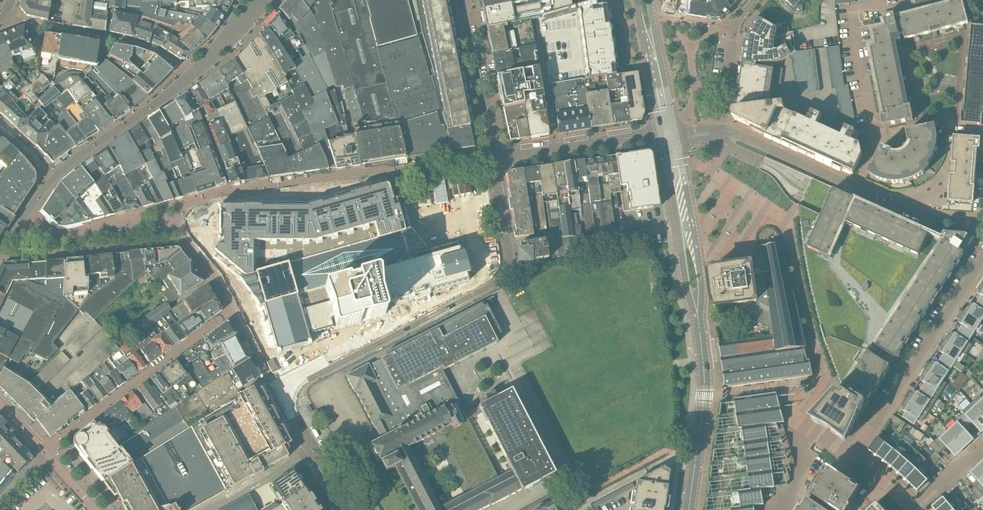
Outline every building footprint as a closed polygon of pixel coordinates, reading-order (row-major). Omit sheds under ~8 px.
[(20,7),(27,16),(48,21),(48,20),(50,10),(38,7),(39,3),(51,2),(51,0),(20,0),(20,7)] [(92,3),(91,13),(89,29),(105,31),(105,29),(108,0),(93,0),(92,3)] [(114,12),(124,14),(127,0),(109,0),(108,6),(107,17),(105,29),(110,30),(114,12)] [(189,11),(202,13),(207,7),(208,7),(209,7),(211,3),(209,3),(200,3),(200,0),(189,0),(189,11)] [(200,3),(209,3),(211,3),(209,7),(208,7),(207,7),(224,16),(232,2),(221,0),(200,0),(200,3)] [(297,31),(305,46),(309,54),(311,59),(328,91),(328,92),(329,92),(326,88),(335,84),(335,83),(323,46),(318,35),(315,25),(317,25),(312,14),(310,11),(309,11),(299,0),(288,0),(280,9),(286,17),(297,31)] [(309,11),(310,11),(312,14),(317,25),(315,25),(318,35),(323,46),(335,83),(335,84),(336,87),(342,86),(344,90),(354,87),(343,49),(330,4),(331,4),(330,0),(299,0),(309,11)] [(331,4),(330,4),(343,49),(354,87),(354,88),(354,89),(364,124),(354,125),(355,136),(357,155),(359,165),(384,161),(390,160),(391,160),(393,160),(405,158),(406,158),(403,144),(383,68),(378,49),(418,37),(409,0),(374,0),(377,12),(369,15),(366,14),(360,15),(358,18),(359,20),(357,21),(362,39),(364,40),(373,72),(372,72),(388,130),(389,132),(383,132),(378,133),(378,131),(366,86),(365,86),(364,83),(354,47),(355,46),(346,12),(351,0),(330,0),(331,4)] [(422,33),(435,75),(431,76),(441,111),(446,127),(447,130),(470,126),(444,0),(416,0),(422,33)] [(483,9),(526,0),(481,0),(483,9)] [(483,9),(487,28),(531,20),(535,19),(540,18),(540,16),(545,15),(550,14),(554,12),(559,11),(563,10),(568,8),(572,7),(571,0),(526,0),(483,9)] [(568,8),(569,13),(577,11),(585,70),(583,70),(584,77),(585,79),(589,79),(605,77),(608,76),(615,75),(616,75),(610,36),(606,5),(601,6),(600,2),(600,0),(597,0),(572,7),(568,8)] [(662,10),(663,10),(663,11),(675,13),(677,0),(664,0),(662,10)] [(690,0),(677,0),(675,13),(688,15),(690,6),(689,6),(690,0)] [(707,18),(710,4),(709,4),(709,0),(690,0),(689,6),(690,6),(688,15),(707,18)] [(707,18),(721,21),(733,7),(730,0),(709,0),(709,4),(710,4),(707,18)] [(803,12),(802,7),(802,0),(786,0),(788,2),(786,3),(795,13),(803,12)] [(873,31),(876,47),(870,48),(884,116),(881,117),(883,126),(907,121),(906,115),(912,114),(910,106),(904,107),(903,102),(907,101),(906,94),(902,95),(901,89),(905,88),(903,81),(899,82),(898,77),(902,76),(901,68),(897,69),(895,64),(900,63),(898,55),(894,56),(893,51),(897,50),(895,37),(904,34),(905,39),(916,36),(915,32),(920,31),(921,35),(931,32),(930,28),(941,25),(942,30),(952,27),(951,23),(956,21),(957,26),(968,23),(962,0),(956,0),(950,2),(951,5),(895,19),(894,14),(891,15),(891,12),(885,14),(886,16),(883,17),(886,28),(873,31)] [(79,18),(77,27),(89,29),(91,13),(92,3),(86,2),(83,2),(81,2),(80,8),(79,18)] [(175,38),(192,53),(205,41),(191,23),(177,21),(159,16),(160,9),(162,3),(142,4),(141,6),(141,7),(140,10),(138,17),(137,21),(135,38),(150,42),(154,27),(156,28),(166,33),(175,38)] [(202,13),(189,11),(188,14),(198,17),(199,16),(217,27),(224,16),(207,7),(202,13)] [(178,13),(176,12),(160,9),(159,16),(177,21),(178,13)] [(110,30),(110,32),(133,37),(138,17),(124,14),(114,12),(110,30)] [(178,13),(177,21),(191,23),(205,41),(217,27),(199,16),(198,17),(188,14),(178,13)] [(293,64),(309,54),(297,31),(292,34),(285,22),(279,13),(266,27),(274,37),(274,38),(278,43),(293,64)] [(756,66),(756,64),(756,63),(778,62),(795,51),(797,51),(794,31),(790,32),(787,21),(771,25),(757,17),(750,29),(749,29),(748,29),(747,30),(746,31),(746,32),(746,33),(746,34),(742,64),(756,66)] [(531,20),(487,28),(487,30),(488,31),(492,54),(535,45),(531,24),(531,20)] [(971,25),(970,36),(982,37),(982,26),(971,25)] [(2,34),(11,58),(34,49),(32,44),(29,35),(33,33),(31,28),(25,27),(25,26),(2,34)] [(274,37),(266,27),(259,35),(260,36),(265,43),(274,58),(282,72),(287,83),(291,91),(304,84),(295,68),(293,64),(278,43),(274,38),(274,37)] [(166,33),(156,28),(155,33),(152,43),(161,47),(181,59),(185,59),(192,53),(175,38),(166,33)] [(42,74),(54,76),(55,76),(56,66),(66,68),(78,70),(83,71),(89,65),(97,66),(100,52),(101,42),(45,33),(39,71),(42,74)] [(10,58),(11,58),(2,34),(0,35),(0,62),(10,58)] [(268,101),(265,96),(270,93),(269,93),(275,89),(266,74),(268,73),(270,72),(279,86),(286,82),(286,83),(287,83),(282,72),(274,58),(265,43),(260,36),(253,43),(261,56),(259,58),(257,59),(250,48),(248,48),(235,60),(248,82),(258,99),(264,110),(270,107),(268,102),(268,101)] [(969,47),(982,48),(982,37),(970,36),(969,47)] [(429,154),(450,151),(447,130),(441,111),(440,112),(418,37),(378,49),(383,68),(403,61),(404,63),(425,142),(429,154)] [(110,56),(117,60),(131,67),(132,66),(156,88),(173,70),(154,55),(136,49),(114,45),(110,56)] [(535,45),(492,54),(493,56),(493,57),(497,76),(503,75),(538,67),(535,45)] [(827,48),(828,57),(841,55),(839,46),(827,48)] [(968,58),(982,59),(982,48),(969,47),(968,58)] [(803,50),(804,60),(816,58),(815,49),(803,50)] [(792,62),(804,60),(803,50),(795,51),(788,56),(792,62)] [(336,168),(323,131),(330,127),(338,123),(325,93),(328,92),(328,91),(311,59),(309,54),(293,64),(295,68),(304,84),(291,91),(294,95),(292,96),(289,97),(320,161),(321,170),(327,170),(328,169),(336,168)] [(828,57),(829,63),(841,62),(841,55),(828,57)] [(4,72),(12,67),(13,67),(10,58),(0,62),(0,75),(4,72)] [(804,60),(805,67),(817,65),(816,58),(804,60)] [(967,68),(982,70),(982,59),(968,58),(967,68)] [(98,68),(97,66),(94,69),(113,87),(120,94),(133,109),(148,95),(134,82),(134,83),(130,79),(120,72),(106,60),(98,68)] [(134,82),(148,95),(156,88),(132,66),(131,67),(117,60),(114,64),(122,70),(123,69),(132,76),(130,79),(134,83),(134,82)] [(233,97),(239,110),(243,120),(247,129),(253,144),(275,131),(264,110),(258,99),(248,82),(235,60),(234,60),(219,71),(233,97)] [(793,68),(805,67),(804,60),(792,62),(793,68)] [(403,144),(406,158),(429,154),(425,142),(404,63),(403,61),(383,68),(403,144)] [(829,63),(830,70),(842,68),(841,62),(829,63)] [(751,128),(783,142),(795,115),(784,110),(784,103),(773,104),(773,100),(777,100),(781,69),(772,68),(773,63),(756,64),(756,66),(742,64),(736,106),(737,106),(737,108),(736,109),(737,109),(736,118),(735,118),(734,119),(752,126),(751,128)] [(805,67),(806,73),(818,71),(817,65),(805,67)] [(17,73),(12,67),(4,72),(0,75),(0,89),(1,88),(17,73)] [(503,75),(497,76),(502,104),(503,108),(524,104),(522,94),(542,91),(541,84),(540,78),(539,72),(538,67),(503,75)] [(794,75),(806,73),(805,67),(793,68),(794,75)] [(830,70),(830,77),(843,75),(842,68),(830,70)] [(966,79),(982,81),(982,70),(967,68),(966,79)] [(133,109),(120,94),(113,87),(94,69),(89,74),(86,76),(81,80),(82,80),(95,96),(96,97),(105,108),(115,121),(124,115),(133,109)] [(24,82),(27,86),(29,88),(43,75),(42,74),(39,71),(36,71),(24,82)] [(247,129),(243,120),(239,110),(233,97),(219,71),(218,72),(219,73),(209,78),(209,79),(200,84),(208,99),(216,111),(220,121),(223,127),(225,132),(228,137),(234,135),(247,129)] [(806,73),(807,80),(819,78),(818,71),(806,73)] [(637,72),(620,75),(623,99),(625,99),(627,112),(629,122),(641,120),(644,113),(637,72)] [(22,80),(17,73),(1,88),(0,89),(0,102),(22,80)] [(794,81),(807,80),(806,73),(794,75),(794,81)] [(38,100),(36,97),(50,84),(48,82),(43,75),(29,88),(27,86),(20,91),(23,94),(9,109),(8,108),(2,114),(18,129),(28,119),(24,115),(31,108),(30,108),(35,102),(38,100)] [(608,76),(605,77),(610,105),(613,125),(626,123),(629,122),(627,112),(625,99),(623,99),(620,75),(617,75),(616,75),(615,75),(608,76)] [(830,77),(831,83),(844,81),(843,75),(830,77)] [(115,121),(105,108),(96,97),(95,96),(82,80),(81,80),(78,76),(77,76),(77,77),(73,77),(68,77),(65,79),(62,81),(59,83),(56,86),(52,82),(50,80),(48,82),(50,84),(53,87),(61,96),(67,90),(75,101),(78,105),(80,107),(83,111),(88,118),(98,132),(115,121)] [(585,79),(583,80),(586,99),(591,127),(591,128),(613,125),(610,105),(605,77),(589,79),(585,79)] [(807,80),(807,86),(820,85),(819,78),(807,80)] [(966,90),(982,91),(982,81),(966,79),(966,90)] [(0,102),(0,113),(2,114),(8,108),(9,109),(23,94),(20,91),(27,86),(24,82),(22,80),(0,102)] [(582,80),(552,84),(557,114),(556,114),(558,123),(559,133),(591,128),(591,127),(586,99),(583,80),(582,80)] [(795,88),(807,86),(807,80),(794,81),(795,88)] [(832,90),(836,89),(845,88),(844,85),(844,81),(831,83),(832,90)] [(189,92),(200,109),(203,106),(207,115),(205,116),(208,123),(215,120),(215,122),(220,121),(216,111),(208,99),(200,84),(189,92)] [(807,86),(808,93),(821,91),(820,85),(807,86)] [(836,89),(837,96),(850,93),(849,85),(844,85),(845,88),(836,89)] [(796,94),(808,93),(807,86),(795,88),(796,94)] [(53,87),(38,100),(44,108),(47,106),(57,99),(61,96),(53,87)] [(354,89),(344,91),(352,120),(354,125),(364,124),(354,89)] [(77,125),(86,139),(98,132),(88,118),(83,111),(80,107),(78,105),(75,101),(67,90),(61,96),(57,99),(69,115),(77,125)] [(355,136),(348,137),(346,121),(345,115),(341,115),(334,90),(329,92),(328,92),(325,93),(338,123),(330,127),(323,131),(336,168),(359,165),(357,155),(355,136)] [(965,101),(982,102),(982,91),(966,90),(965,101)] [(542,91),(522,94),(524,104),(526,119),(528,127),(529,138),(535,137),(548,135),(549,135),(548,127),(548,125),(542,91)] [(198,110),(200,109),(189,92),(187,93),(175,101),(185,119),(184,119),(188,129),(188,128),(203,123),(198,110)] [(837,96),(839,102),(851,99),(850,93),(837,96)] [(289,97),(279,102),(299,142),(311,171),(321,170),(320,161),(289,97)] [(839,102),(840,107),(853,105),(851,99),(839,102)] [(179,150),(194,143),(188,128),(188,129),(184,119),(185,119),(175,101),(160,112),(169,129),(171,133),(174,140),(179,150)] [(964,111),(982,113),(982,102),(965,101),(964,111)] [(279,102),(270,107),(264,110),(275,131),(282,148),(285,155),(293,173),(293,175),(295,174),(295,173),(311,171),(299,142),(279,102)] [(524,104),(503,108),(504,112),(505,118),(507,127),(508,133),(510,134),(512,134),(512,137),(515,139),(519,139),(519,140),(529,138),(528,127),(526,119),(524,104)] [(840,107),(841,113),(854,111),(853,105),(840,107)] [(75,147),(76,146),(67,133),(59,122),(57,120),(48,108),(43,113),(48,118),(50,120),(55,126),(52,129),(58,137),(60,139),(68,150),(74,146),(75,147)] [(36,145),(46,135),(52,129),(55,126),(50,120),(48,118),(43,113),(39,109),(28,119),(18,129),(36,146),(36,145)] [(795,115),(783,142),(809,154),(825,161),(853,174),(862,155),(858,138),(853,136),(855,131),(846,126),(843,132),(819,121),(821,115),(812,111),(807,120),(795,115)] [(841,113),(842,119),(855,117),(854,111),(841,113)] [(964,111),(962,111),(961,122),(981,124),(982,113),(982,114),(982,113),(964,111)] [(167,156),(170,165),(183,159),(179,150),(171,133),(169,129),(160,112),(148,120),(155,131),(160,140),(164,150),(167,156)] [(67,133),(76,146),(86,139),(77,125),(69,115),(59,122),(67,133)] [(842,119),(840,124),(846,126),(855,131),(858,130),(855,117),(842,119)] [(148,120),(128,134),(137,151),(145,165),(155,161),(154,160),(149,150),(151,149),(154,154),(164,150),(160,140),(155,131),(148,120)] [(230,142),(228,137),(225,132),(220,121),(215,122),(209,125),(218,148),(230,143),(230,142)] [(194,143),(198,152),(212,146),(203,123),(188,128),(194,143)] [(888,135),(867,177),(894,191),(905,189),(915,186),(926,180),(935,172),(941,161),(946,149),(945,136),(943,124),(888,135)] [(447,130),(450,151),(474,147),(470,126),(447,130)] [(46,135),(48,139),(60,155),(68,150),(60,139),(58,137),(52,129),(46,135)] [(269,178),(253,144),(247,129),(234,135),(236,139),(230,142),(230,143),(237,159),(240,169),(241,169),(245,182),(246,184),(249,184),(265,181),(264,178),(269,178)] [(269,178),(270,178),(293,175),(293,173),(285,155),(282,148),(275,131),(253,144),(269,178)] [(134,192),(144,187),(135,171),(145,165),(137,151),(128,134),(108,147),(118,164),(125,177),(134,192)] [(48,139),(46,135),(36,145),(38,147),(40,149),(41,148),(45,153),(46,153),(53,161),(60,155),(48,139)] [(949,196),(948,201),(953,201),(970,203),(973,203),(974,199),(975,186),(974,186),(977,149),(980,149),(980,146),(982,147),(982,141),(980,141),(981,138),(972,137),(958,136),(954,136),(953,140),(951,164),(956,165),(955,173),(951,172),(949,196)] [(1,152),(3,154),(11,146),(10,146),(0,137),(0,154),(1,152)] [(212,188),(198,152),(194,143),(179,150),(183,159),(189,174),(191,177),(197,193),(212,188)] [(218,148),(224,164),(237,159),(230,143),(218,148)] [(6,168),(18,152),(11,146),(3,154),(1,152),(0,154),(0,177),(6,168)] [(226,184),(212,146),(198,152),(212,188),(226,184)] [(121,203),(128,202),(127,200),(132,199),(132,201),(138,200),(134,192),(125,177),(118,164),(108,147),(92,158),(105,176),(110,186),(112,189),(115,193),(121,203)] [(653,160),(652,156),(652,155),(652,154),(651,153),(650,152),(649,152),(648,151),(647,151),(643,152),(620,155),(620,154),(615,155),(621,192),(622,202),(624,212),(660,206),(653,160)] [(0,177),(0,187),(23,202),(36,182),(36,173),(23,157),(18,153),(19,153),(18,152),(6,168),(0,177)] [(621,192),(615,155),(604,157),(610,193),(610,195),(612,209),(617,208),(615,193),(621,192)] [(163,174),(172,170),(170,165),(167,156),(157,161),(163,174)] [(583,160),(587,184),(589,193),(588,193),(594,234),(614,231),(614,232),(615,232),(612,209),(610,195),(610,193),(604,157),(583,160)] [(80,166),(95,184),(104,198),(115,193),(112,189),(110,186),(105,176),(92,158),(80,166)] [(176,177),(177,182),(183,197),(197,193),(191,177),(189,174),(183,159),(170,165),(172,170),(176,177)] [(237,159),(235,160),(224,164),(231,184),(233,183),(233,186),(245,184),(244,182),(245,182),(241,169),(240,169),(237,159)] [(583,160),(574,161),(576,183),(577,186),(587,185),(587,184),(583,160)] [(155,161),(145,165),(164,202),(173,200),(165,182),(161,175),(155,161)] [(568,200),(569,210),(580,209),(577,186),(576,183),(574,161),(563,163),(565,184),(568,200)] [(580,224),(578,224),(572,225),(570,214),(568,200),(565,184),(563,163),(552,165),(554,178),(557,200),(542,202),(543,204),(546,223),(543,203),(546,203),(551,236),(555,239),(568,237),(574,236),(575,243),(576,249),(577,256),(584,254),(581,230),(580,224)] [(135,171),(144,187),(154,205),(164,202),(145,165),(135,171)] [(552,165),(537,167),(540,187),(541,195),(542,202),(557,200),(554,178),(552,165)] [(95,184),(80,166),(74,171),(88,189),(88,190),(105,217),(114,214),(104,198),(95,184)] [(542,202),(541,195),(540,187),(537,167),(523,169),(528,202),(533,233),(543,231),(547,230),(546,223),(543,204),(542,202)] [(511,205),(528,202),(523,169),(511,171),(507,177),(509,191),(511,205)] [(177,182),(176,177),(172,170),(163,174),(167,181),(168,184),(175,199),(183,197),(177,182)] [(105,217),(88,190),(88,189),(74,171),(61,182),(75,200),(91,221),(105,217)] [(91,221),(75,200),(61,182),(42,211),(58,227),(65,227),(72,226),(91,221)] [(218,245),(214,251),(244,276),(239,277),(260,306),(264,305),(277,350),(278,353),(308,344),(311,343),(308,333),(310,332),(310,333),(311,334),(334,327),(332,320),(339,318),(342,328),(360,323),(360,322),(361,322),(361,321),(360,320),(369,317),(369,318),(370,318),(371,318),(370,314),(385,310),(384,305),(469,281),(467,274),(469,274),(463,253),(461,254),(459,247),(427,257),(426,257),(423,253),(428,252),(409,228),(405,229),(396,198),(393,199),(389,187),(389,186),(389,185),(388,185),(387,185),(387,184),(386,184),(385,184),(368,189),(367,186),(310,202),(308,202),(292,202),(243,202),(243,206),(218,206),(218,238),(218,241),(219,241),(219,245),(218,245)] [(974,199),(980,200),(979,210),(982,210),(982,187),(975,186),(974,199)] [(0,187),(0,207),(14,216),(23,202),(0,187)] [(134,192),(138,200),(142,208),(154,205),(144,187),(134,192)] [(976,236),(933,232),(850,194),(849,196),(834,190),(828,203),(822,215),(800,205),(800,204),(799,204),(800,220),(801,231),(802,242),(803,247),(805,258),(807,268),(808,274),(810,284),(811,290),(813,300),(815,305),(816,311),(818,316),(819,321),(821,326),(820,326),(824,339),(831,337),(875,354),(892,365),(896,359),(969,247),(968,247),(975,236),(976,236)] [(104,198),(114,214),(126,211),(121,203),(115,193),(104,198)] [(594,234),(588,193),(582,194),(587,235),(594,234)] [(128,202),(121,203),(126,211),(142,208),(138,200),(132,201),(132,199),(127,200),(128,202)] [(533,235),(533,233),(528,202),(511,205),(517,238),(533,235)] [(6,227),(14,216),(0,207),(0,222),(6,227)] [(545,244),(545,239),(526,243),(526,242),(520,243),(521,250),(519,250),(518,250),(518,252),(518,261),(518,263),(521,263),(522,268),(547,262),(547,258),(548,258),(547,249),(546,244),(545,244)] [(725,381),(724,388),(813,376),(810,360),(807,347),(805,338),(801,326),(805,325),(806,324),(807,324),(807,323),(807,322),(807,321),(807,320),(806,320),(806,319),(805,319),(804,319),(800,320),(789,274),(793,273),(794,273),(794,272),(795,272),(795,271),(795,270),(795,269),(794,268),(793,268),(793,267),(791,267),(788,268),(782,244),(762,247),(760,247),(760,248),(761,248),(762,254),(752,264),(710,270),(715,307),(740,304),(741,311),(769,328),(772,345),(767,346),(768,352),(722,358),(725,381)] [(181,251),(181,250),(176,247),(156,250),(158,264),(160,264),(162,268),(163,267),(168,262),(181,251)] [(141,284),(150,277),(162,268),(160,264),(158,264),(156,250),(141,251),(144,266),(145,271),(137,280),(141,284)] [(141,251),(129,253),(130,261),(132,269),(133,283),(137,280),(145,271),(144,266),(141,251)] [(168,262),(175,271),(190,262),(181,251),(168,262)] [(93,320),(94,320),(133,283),(132,269),(130,261),(129,253),(112,255),(114,271),(113,271),(114,276),(114,280),(102,288),(91,295),(86,301),(79,309),(83,314),(86,312),(93,320)] [(114,271),(112,255),(98,256),(102,288),(114,280),(114,276),(113,271),(114,271)] [(84,258),(85,276),(85,279),(89,278),(89,292),(91,295),(102,288),(98,256),(84,258)] [(64,291),(63,296),(79,309),(86,301),(91,295),(89,292),(89,278),(85,279),(85,276),(84,258),(81,258),(71,259),(64,260),(64,291)] [(59,291),(64,291),(64,260),(46,261),(49,300),(59,305),(59,291)] [(30,291),(39,295),(49,300),(46,261),(28,263),(29,280),(30,291)] [(175,271),(168,262),(163,267),(162,268),(150,277),(156,285),(163,279),(170,275),(175,271)] [(190,262),(175,271),(163,279),(170,290),(164,294),(169,303),(203,282),(190,262)] [(12,264),(3,264),(1,266),(0,268),(0,294),(13,300),(16,302),(33,311),(38,298),(39,295),(30,291),(29,280),(28,263),(12,264)] [(168,312),(172,316),(177,323),(200,310),(217,299),(209,287),(207,286),(170,309),(168,311),(168,312)] [(38,298),(33,311),(16,302),(13,300),(0,294),(0,328),(33,344),(28,351),(47,361),(58,349),(59,349),(53,343),(71,322),(69,321),(79,310),(79,309),(63,296),(64,291),(59,291),(59,305),(49,300),(39,295),(38,298)] [(200,310),(177,323),(181,328),(187,336),(221,311),(222,308),(217,299),(200,310)] [(968,304),(963,311),(980,322),(982,318),(982,303),(979,301),(976,306),(971,302),(969,305),(968,304)] [(151,325),(162,317),(168,312),(168,311),(170,309),(166,302),(145,315),(151,325)] [(443,370),(498,342),(495,336),(501,332),(487,305),(484,306),(482,303),(387,353),(388,355),(381,359),(382,362),(376,365),(375,362),(370,365),(369,363),(346,375),(355,393),(356,392),(374,427),(375,427),(376,429),(373,431),(376,437),(380,436),(381,438),(368,444),(378,463),(381,462),(386,471),(395,466),(418,509),(481,509),(489,506),(490,507),(521,490),(522,491),(556,473),(511,388),(478,406),(478,407),(465,414),(443,370)] [(958,322),(963,325),(960,330),(971,337),(980,322),(963,311),(959,318),(960,319),(958,322)] [(166,330),(163,333),(173,346),(173,347),(185,338),(187,336),(181,328),(177,323),(172,316),(168,312),(162,317),(168,324),(164,327),(166,330)] [(94,320),(90,325),(98,333),(102,328),(94,320)] [(220,327),(182,356),(188,364),(205,353),(220,343),(236,334),(236,333),(235,333),(230,324),(226,323),(221,327),(220,327)] [(98,333),(90,325),(85,329),(93,337),(98,333)] [(163,333),(163,332),(157,336),(149,327),(144,331),(162,355),(173,346),(163,333)] [(28,351),(33,344),(0,328),(0,353),(7,357),(19,363),(26,350),(28,351)] [(85,329),(81,333),(89,342),(93,337),(85,329)] [(950,334),(949,333),(944,340),(961,351),(962,350),(967,353),(973,345),(968,341),(971,337),(960,330),(957,335),(952,331),(950,334)] [(151,363),(162,355),(144,331),(132,340),(140,352),(142,351),(151,363)] [(81,333),(76,338),(84,346),(89,342),(81,333)] [(215,380),(222,375),(249,359),(236,334),(220,343),(205,353),(207,358),(212,355),(221,373),(213,377),(215,380)] [(875,354),(831,337),(824,339),(826,346),(827,346),(831,357),(835,369),(837,374),(842,385),(846,396),(849,402),(836,393),(814,419),(815,420),(846,440),(847,441),(860,414),(864,408),(891,367),(890,367),(892,365),(875,354)] [(72,342),(76,346),(80,350),(84,346),(76,338),(72,342)] [(113,340),(107,344),(115,353),(120,348),(113,340)] [(140,352),(132,340),(120,349),(128,360),(138,372),(149,364),(140,352)] [(939,351),(944,354),(941,359),(952,366),(961,351),(944,340),(940,347),(941,348),(939,351)] [(72,342),(67,347),(71,351),(76,346),(72,342)] [(107,344),(103,348),(110,357),(115,353),(107,344)] [(80,350),(76,346),(71,351),(75,355),(80,350)] [(103,348),(98,352),(105,360),(110,357),(103,348)] [(62,352),(57,356),(61,360),(66,356),(62,352)] [(98,352),(94,355),(101,364),(105,360),(98,352)] [(94,355),(90,359),(97,368),(101,364),(94,355)] [(57,356),(53,361),(61,369),(65,364),(61,360),(57,356)] [(65,364),(70,360),(66,356),(61,360),(65,364)] [(90,359),(85,363),(93,371),(97,368),(90,359)] [(171,388),(182,402),(187,398),(186,397),(185,397),(185,396),(197,386),(177,359),(160,372),(171,388)] [(211,383),(212,382),(215,380),(213,377),(212,375),(209,377),(207,373),(206,374),(202,365),(203,364),(202,363),(201,362),(199,359),(186,368),(193,378),(197,383),(201,389),(211,383)] [(215,380),(211,383),(222,399),(259,377),(249,359),(222,375),(215,380)] [(931,363),(930,363),(925,369),(942,380),(952,366),(941,359),(938,364),(933,361),(931,363)] [(138,372),(128,360),(121,366),(117,360),(112,363),(116,369),(120,374),(122,373),(127,380),(128,380),(138,372)] [(53,361),(49,365),(57,373),(61,369),(53,361)] [(85,363),(81,366),(88,375),(93,371),(85,363)] [(49,365),(44,369),(52,377),(57,373),(49,365)] [(31,382),(31,383),(31,382),(28,381),(4,366),(1,374),(0,373),(0,388),(4,392),(21,409),(28,415),(29,417),(33,414),(37,418),(36,419),(50,437),(85,410),(72,392),(51,408),(45,402),(46,401),(44,399),(37,393),(39,390),(31,382)] [(81,366),(77,370),(84,379),(88,375),(81,366)] [(108,395),(116,389),(99,366),(92,372),(92,373),(108,395)] [(126,382),(120,374),(116,369),(111,372),(106,366),(102,369),(115,387),(118,385),(119,387),(126,382)] [(44,369),(40,374),(48,382),(52,377),(44,369)] [(937,398),(947,384),(947,383),(942,380),(925,369),(921,376),(922,377),(921,380),(926,383),(922,388),(933,395),(937,398)] [(77,370),(72,374),(80,382),(84,379),(77,370)] [(171,388),(160,372),(151,379),(162,394),(161,396),(171,409),(175,406),(182,402),(171,388)] [(108,395),(92,373),(86,378),(85,379),(81,382),(87,390),(88,391),(90,390),(99,402),(108,395)] [(43,386),(48,382),(40,374),(36,378),(43,386)] [(72,374),(68,377),(75,386),(77,385),(80,382),(72,374)] [(68,377),(63,382),(70,390),(75,386),(68,377)] [(31,382),(39,390),(43,386),(36,378),(31,382)] [(151,389),(146,382),(137,389),(158,417),(159,417),(163,414),(167,411),(169,410),(171,409),(161,396),(154,387),(151,389)] [(175,406),(177,410),(185,422),(207,410),(206,409),(222,399),(211,383),(201,389),(196,393),(191,396),(187,398),(182,402),(175,406)] [(77,385),(75,386),(70,390),(72,392),(85,410),(86,411),(97,403),(88,391),(87,390),(80,395),(79,393),(80,393),(76,388),(78,387),(77,385)] [(111,492),(116,490),(127,509),(191,509),(215,497),(254,475),(255,477),(264,472),(263,470),(288,456),(283,447),(291,442),(266,396),(259,385),(238,396),(239,398),(217,410),(180,433),(133,463),(125,468),(103,482),(111,492)] [(906,399),(928,412),(933,404),(929,402),(933,395),(922,388),(919,393),(914,390),(912,393),(911,392),(906,399)] [(144,408),(132,392),(120,401),(130,414),(137,409),(145,419),(152,413),(147,406),(144,408)] [(776,393),(734,399),(738,428),(784,422),(776,393)] [(981,394),(971,403),(982,416),(982,395),(981,394)] [(921,422),(928,412),(906,399),(902,405),(903,406),(902,409),(906,412),(903,418),(914,424),(917,419),(921,422)] [(130,414),(120,401),(109,410),(119,423),(125,419),(131,427),(136,422),(130,414)] [(966,412),(960,417),(969,426),(973,422),(981,431),(982,430),(982,416),(971,403),(964,410),(966,412)] [(127,438),(129,436),(119,423),(109,410),(98,418),(101,423),(118,443),(123,440),(127,438)] [(895,424),(899,418),(893,415),(889,420),(895,424)] [(957,420),(959,422),(949,431),(964,447),(973,439),(964,430),(969,426),(960,417),(957,420)] [(120,447),(118,443),(101,423),(97,426),(94,421),(93,422),(80,432),(80,434),(78,435),(76,436),(75,438),(74,440),(74,443),(75,445),(77,447),(78,448),(78,450),(93,469),(94,470),(95,471),(96,471),(98,475),(103,482),(125,468),(133,463),(127,456),(120,447)] [(784,422),(738,428),(738,429),(747,427),(749,442),(769,439),(769,438),(767,429),(773,428),(779,428),(780,427),(779,423),(784,422)] [(11,469),(13,467),(18,472),(34,457),(12,434),(15,431),(7,423),(0,430),(0,459),(11,469)] [(940,436),(934,441),(943,450),(947,446),(955,455),(964,447),(949,431),(942,438),(940,436)] [(890,438),(881,432),(869,450),(877,455),(876,456),(877,456),(890,438)] [(769,439),(749,442),(751,458),(777,454),(776,450),(770,450),(769,443),(775,442),(774,438),(769,439)] [(898,444),(890,438),(877,456),(884,461),(884,462),(898,444)] [(903,439),(898,444),(884,462),(892,467),(892,468),(906,451),(911,445),(903,439)] [(934,441),(930,446),(938,455),(943,450),(934,441)] [(911,445),(906,451),(892,468),(899,473),(899,474),(914,457),(919,452),(911,445)] [(899,474),(906,480),(921,464),(927,459),(919,452),(914,457),(899,474)] [(777,454),(751,458),(754,473),(779,470),(778,465),(773,466),(772,459),(777,458),(777,454)] [(1,484),(12,470),(11,469),(0,459),(0,485),(1,484)] [(922,465),(921,464),(906,480),(913,487),(920,494),(931,484),(917,470),(922,465)] [(980,482),(976,486),(982,494),(982,468),(980,465),(971,473),(980,482)] [(44,475),(48,472),(44,467),(40,471),(44,475)] [(663,467),(640,479),(640,482),(636,482),(633,509),(664,509),(669,471),(663,467)] [(278,479),(272,483),(284,502),(298,492),(306,487),(294,468),(278,479)] [(872,507),(871,505),(858,492),(860,488),(859,488),(860,486),(854,482),(853,483),(841,476),(841,475),(831,469),(828,468),(816,487),(814,486),(810,493),(811,494),(811,495),(813,497),(810,501),(807,499),(806,500),(807,501),(802,509),(800,508),(799,509),(869,509),(872,507)] [(779,470),(754,473),(756,489),(775,486),(774,475),(779,474),(779,470)] [(591,504),(592,507),(594,509),(598,509),(596,507),(634,487),(632,483),(591,504)] [(574,487),(581,501),(587,498),(580,484),(574,487)] [(756,489),(738,492),(740,507),(763,504),(761,489),(775,487),(775,486),(756,489)] [(976,486),(971,490),(979,499),(982,496),(982,494),(976,486)] [(316,502),(316,501),(306,487),(284,502),(289,509),(304,509),(316,502)] [(953,499),(948,503),(941,495),(930,505),(935,509),(955,509),(959,507),(953,499)] [(557,496),(548,501),(536,507),(538,509),(564,509),(557,496)] [(277,506),(278,506),(279,505),(277,503),(276,504),(275,502),(263,509),(271,509),(277,506)] [(304,509),(322,509),(320,506),(320,507),(316,502),(304,509)] [(972,509),(965,502),(960,506),(959,507),(955,509),(971,509),(972,509)]
